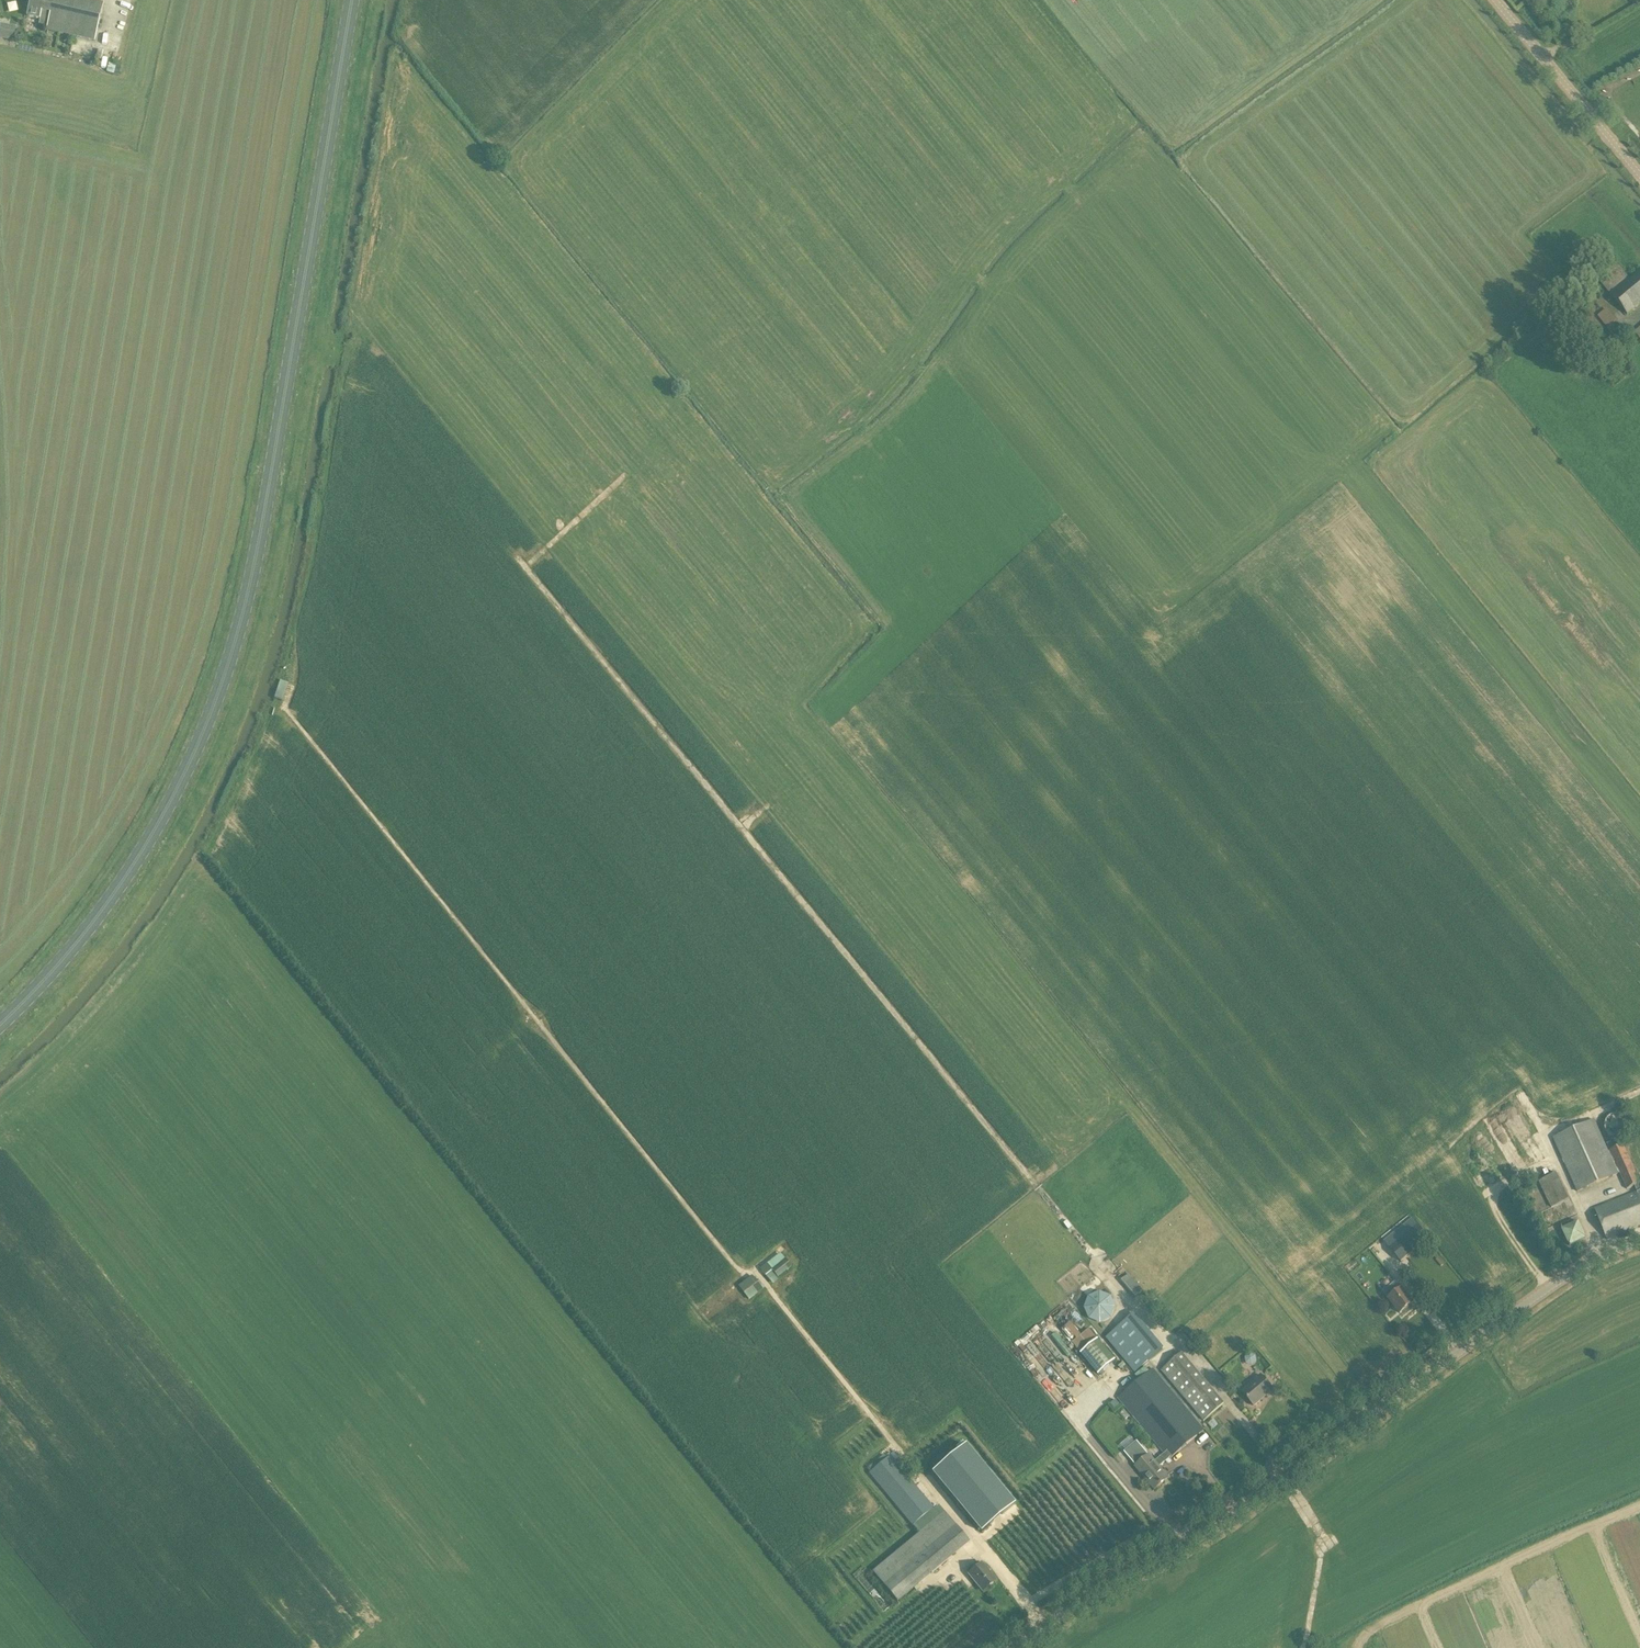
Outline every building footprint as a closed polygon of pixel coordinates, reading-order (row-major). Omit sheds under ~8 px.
[(104,5),(83,0),(32,0),(28,17),(40,20),(39,25),(96,39),(104,5)] [(0,28),(0,39),(13,42),(16,28),(1,24),(0,28)] [(110,61),(108,71),(114,73),(117,63),(110,61)] [(1630,280),(1614,261),(1595,276),(1611,296),(1627,315),(1639,304),(1639,272),(1630,280)] [(1626,334),(1606,309),(1597,316),(1618,341),(1626,334)] [(281,680),(276,697),(284,700),(289,682),(281,680)] [(1618,1138),(1619,1138),(1620,1138),(1621,1138),(1623,1137),(1624,1136),(1625,1135),(1626,1134),(1626,1133),(1627,1132),(1628,1131),(1628,1130),(1628,1129),(1628,1127),(1628,1126),(1628,1125),(1628,1123),(1627,1121),(1627,1120),(1626,1119),(1625,1118),(1624,1117),(1622,1116),(1621,1115),(1620,1115),(1618,1115),(1616,1115),(1615,1115),(1614,1115),(1612,1115),(1611,1116),(1610,1117),(1609,1118),(1608,1119),(1607,1119),(1606,1120),(1606,1121),(1605,1123),(1605,1124),(1605,1126),(1605,1128),(1605,1129),(1605,1130),(1605,1131),(1606,1132),(1606,1133),(1607,1134),(1608,1135),(1609,1136),(1611,1137),(1612,1138),(1614,1138),(1616,1138),(1618,1138)] [(1627,1189),(1634,1186),(1638,1193),(1595,1209),(1607,1239),(1639,1226),(1639,1189),(1638,1184),(1639,1183),(1623,1145),(1622,1146),(1619,1138),(1605,1144),(1595,1120),(1553,1137),(1577,1192),(1620,1173),(1627,1189)] [(1569,1200),(1556,1173),(1538,1181),(1551,1209),(1569,1200)] [(1586,1238),(1578,1221),(1561,1230),(1569,1246),(1586,1238)] [(1401,1263),(1428,1240),(1417,1227),(1390,1249),(1401,1263)] [(789,1274),(779,1262),(764,1274),(774,1286),(789,1274)] [(1130,1273),(1122,1280),(1135,1296),(1143,1289),(1130,1273)] [(744,1306),(759,1295),(747,1279),(732,1290),(744,1306)] [(1414,1303),(1402,1288),(1401,1289),(1396,1282),(1383,1292),(1388,1299),(1387,1300),(1399,1315),(1414,1303)] [(1084,1308),(1089,1320),(1100,1324),(1111,1319),(1116,1308),(1111,1297),(1100,1292),(1088,1297),(1084,1308)] [(1106,1338),(1134,1373),(1139,1369),(1163,1349),(1134,1314),(1106,1338)] [(1080,1354),(1098,1375),(1116,1361),(1098,1339),(1097,1339),(1089,1329),(1072,1343),(1080,1353),(1080,1354)] [(1182,1353),(1161,1371),(1204,1421),(1224,1404),(1209,1386),(1182,1353)] [(1118,1398),(1164,1454),(1169,1459),(1204,1431),(1152,1370),(1118,1398)] [(1254,1406),(1273,1390),(1261,1376),(1242,1392),(1254,1406)] [(1154,1490),(1167,1480),(1158,1468),(1169,1459),(1164,1454),(1153,1462),(1137,1441),(1123,1452),(1135,1466),(1134,1466),(1154,1490)] [(933,1474),(982,1534),(1015,1507),(967,1447),(933,1474)] [(934,1509),(914,1485),(889,1455),(868,1472),(913,1526),(934,1509)] [(934,1509),(913,1526),(920,1534),(873,1573),(897,1602),(969,1543),(956,1526),(955,1526),(938,1506),(934,1509)] [(977,1563),(966,1572),(983,1592),(995,1582),(981,1564),(979,1565),(977,1563)]
